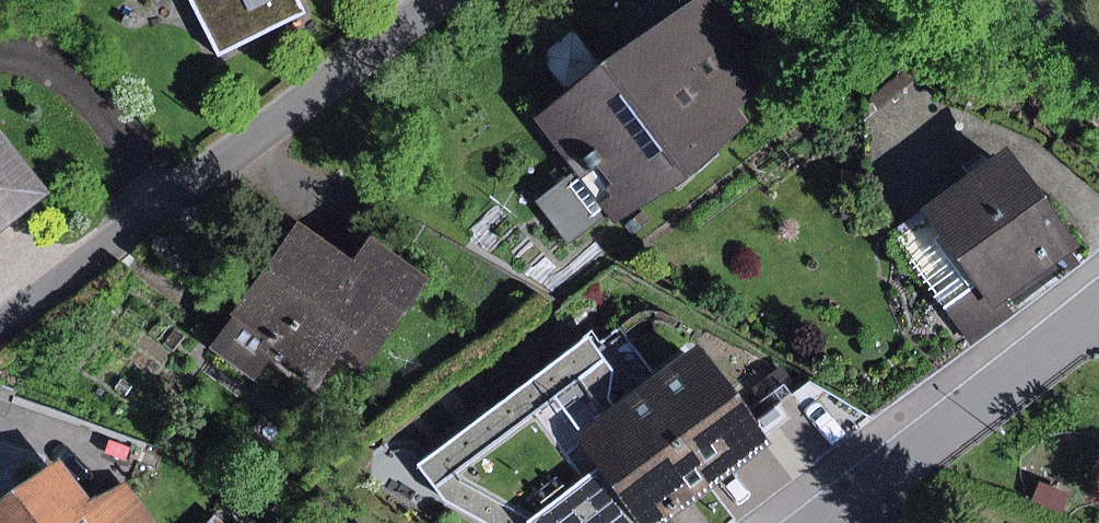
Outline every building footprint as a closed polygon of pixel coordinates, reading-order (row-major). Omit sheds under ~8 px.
[(227,51),(311,9),(307,0),(201,0),(227,51)] [(556,124),(592,168),(556,197),(587,236),(746,109),(738,99),(777,68),(723,0),(710,0),(556,124)] [(38,182),(0,137),(0,214),(38,182)] [(1011,155),(935,209),(949,228),(916,251),(948,296),(952,300),(989,273),(1000,289),(1071,238),(1011,155)] [(352,262),(310,231),(226,344),(301,399),(357,325),(383,344),(427,286),(367,241),(352,262)] [(605,323),(531,379),(574,434),(587,424),(663,368),(631,325),(615,337),(605,323)] [(587,424),(612,457),(656,516),(661,522),(662,522),(775,439),(701,339),(663,368),(587,424)] [(656,516),(612,457),(587,424),(574,434),(531,379),(428,457),(457,495),(508,522),(648,522),(656,516)] [(0,515),(0,522),(165,522),(132,479),(95,506),(65,466),(0,515)]
